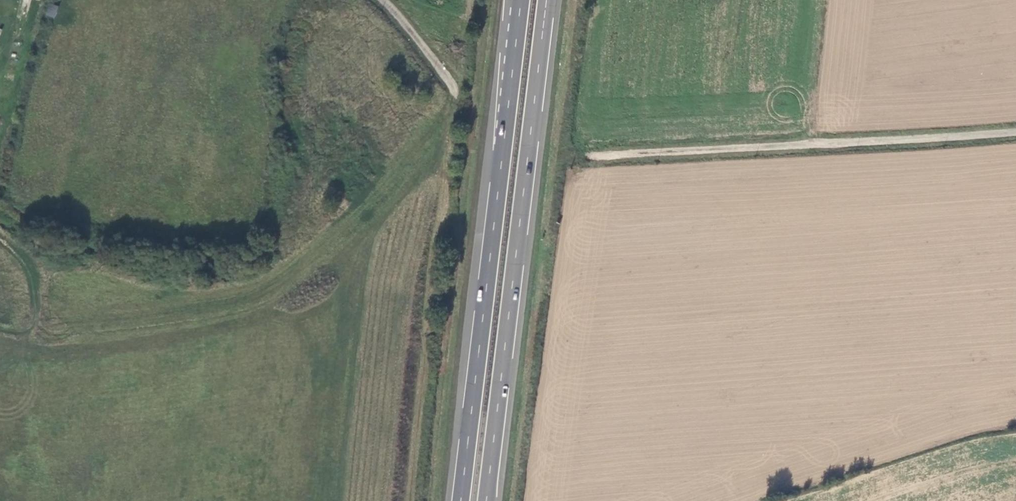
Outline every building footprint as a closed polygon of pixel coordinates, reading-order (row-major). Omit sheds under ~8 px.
[(55,17),(58,5),(48,3),(45,15),(55,17)]
